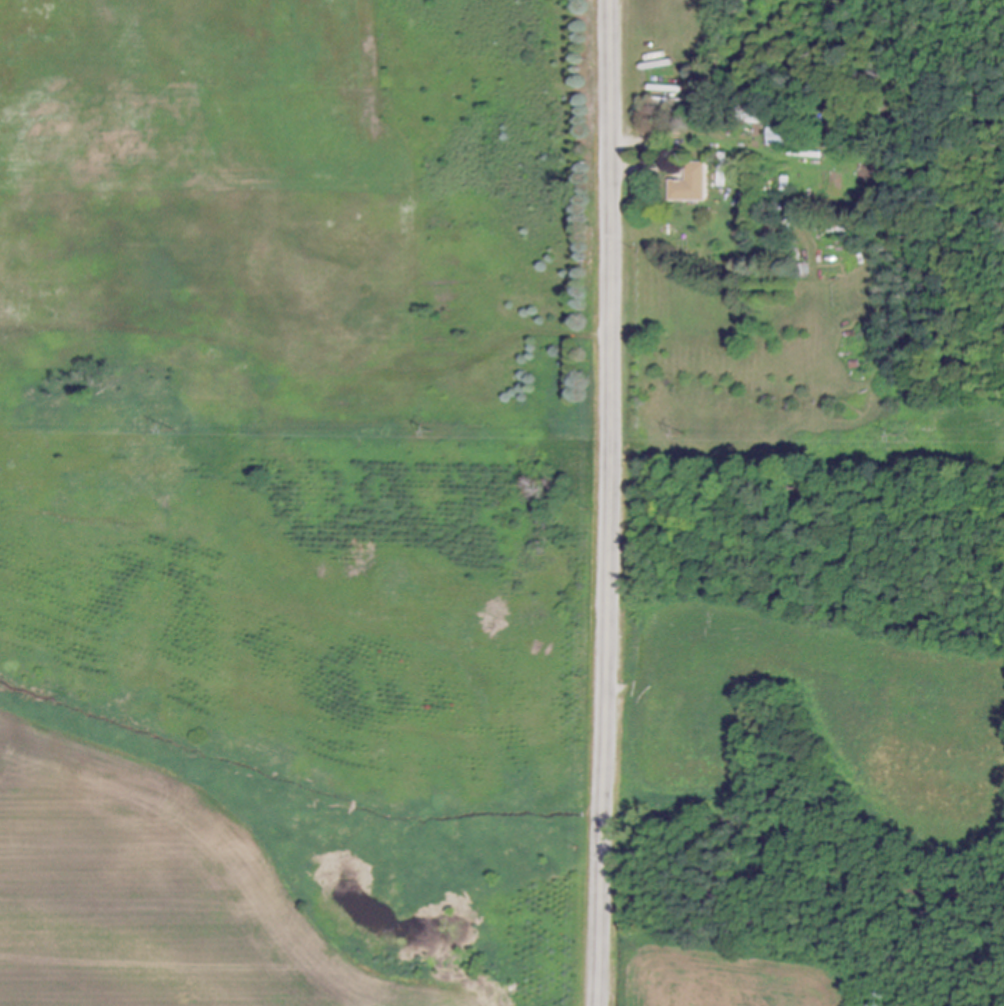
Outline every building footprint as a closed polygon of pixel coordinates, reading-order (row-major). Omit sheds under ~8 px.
[(769,148),(799,149),(799,126),(770,125),(769,148)] [(709,203),(710,166),(688,165),(688,182),(672,182),(672,202),(709,203)]
